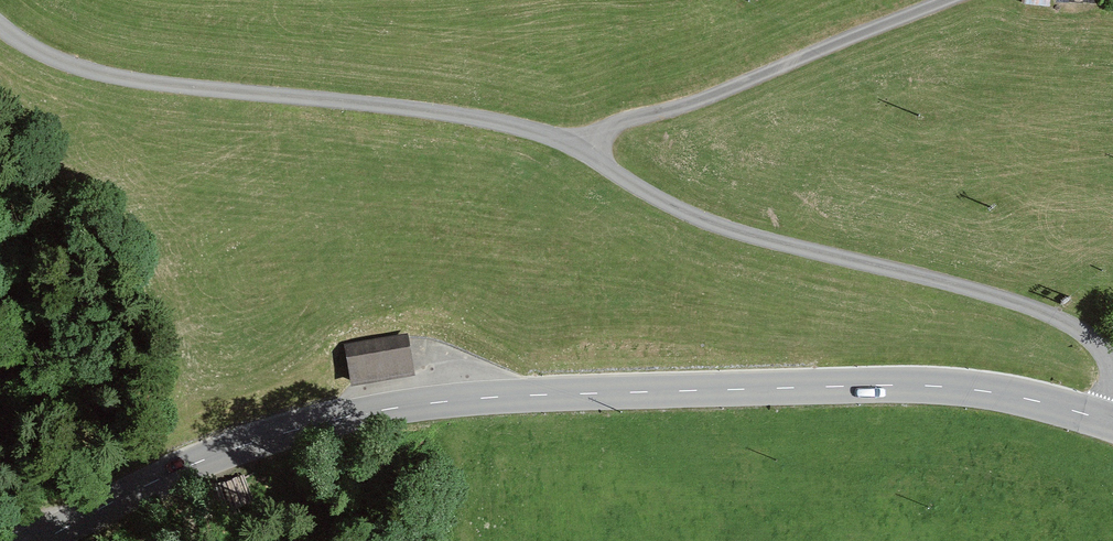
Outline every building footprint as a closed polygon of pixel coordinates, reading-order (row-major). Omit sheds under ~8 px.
[(407,331),(352,340),(358,380),(414,371),(407,331)]
